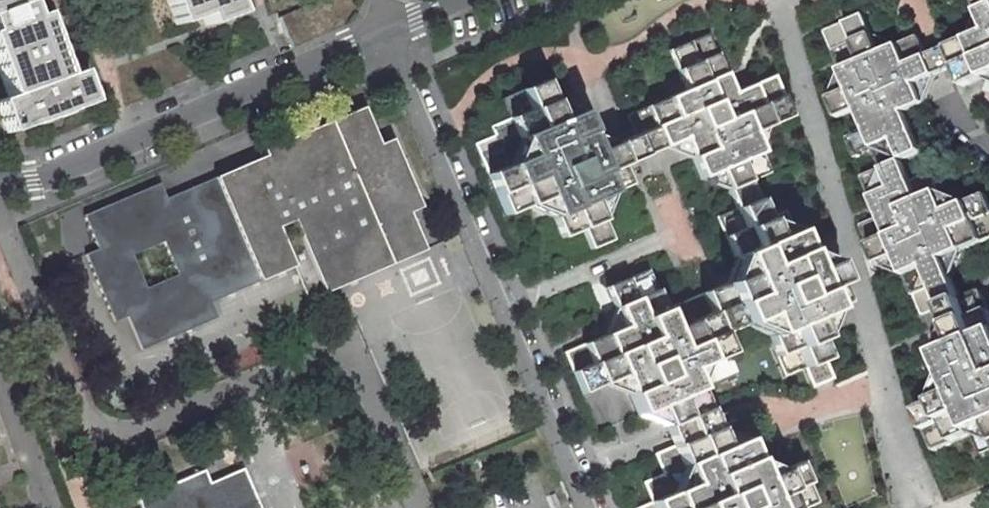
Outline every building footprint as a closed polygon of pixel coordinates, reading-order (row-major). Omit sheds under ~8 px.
[(7,97),(0,99),(0,116),(6,133),(90,103),(78,71),(64,76),(42,13),(32,16),(26,1),(29,0),(0,0),(0,77),(7,97)] [(176,25),(202,16),(205,26),(237,14),(232,0),(166,0),(176,25)] [(916,84),(956,68),(964,87),(985,77),(988,87),(988,0),(973,0),(985,30),(929,55),(919,35),(880,52),(863,13),(823,30),(848,90),(830,97),(838,118),(858,110),(864,128),(845,136),(854,157),(873,148),(882,168),(863,176),(880,217),(861,225),(878,264),(897,256),(922,315),(943,306),(950,324),(929,333),(948,375),(928,383),(935,401),(917,408),(935,449),(973,433),(981,452),(988,448),(988,303),(983,289),(963,297),(946,256),(988,237),(988,198),(987,192),(947,209),(930,170),(910,179),(902,159),(923,151),(906,111),(925,103),(916,84)] [(809,269),(784,211),(764,219),(748,179),(766,171),(750,132),(789,116),(772,75),(732,92),(708,35),(669,51),(685,90),(645,107),(652,127),(596,151),(579,112),(559,122),(542,83),(503,100),(510,120),(492,128),(500,148),(479,157),(504,215),(543,199),(560,239),(582,230),(591,248),(608,240),(593,201),(632,184),(623,163),(683,138),(700,178),(719,171),(735,209),(716,216),(742,276),(683,302),(675,282),(655,290),(647,271),(607,288),(625,327),(564,353),(582,393),(621,377),(638,416),(659,407),(675,445),(655,455),(663,474),(644,482),(653,502),(637,507),(798,507),(814,501),(797,462),(759,478),(735,420),(715,428),(689,367),(729,350),(722,332),(758,316),(785,378),(805,370),(813,389),(835,380),(818,340),(837,333),(827,307),(845,299),(829,260),(809,269)] [(160,183),(83,215),(98,249),(85,254),(114,322),(127,316),(141,350),(217,317),(210,302),(293,266),(307,300),(424,249),(408,212),(421,207),(391,139),(379,144),(362,107),(263,149),(265,156),(166,198),(160,183)] [(243,468),(210,482),(205,470),(137,499),(141,507),(260,507),(243,468)]
